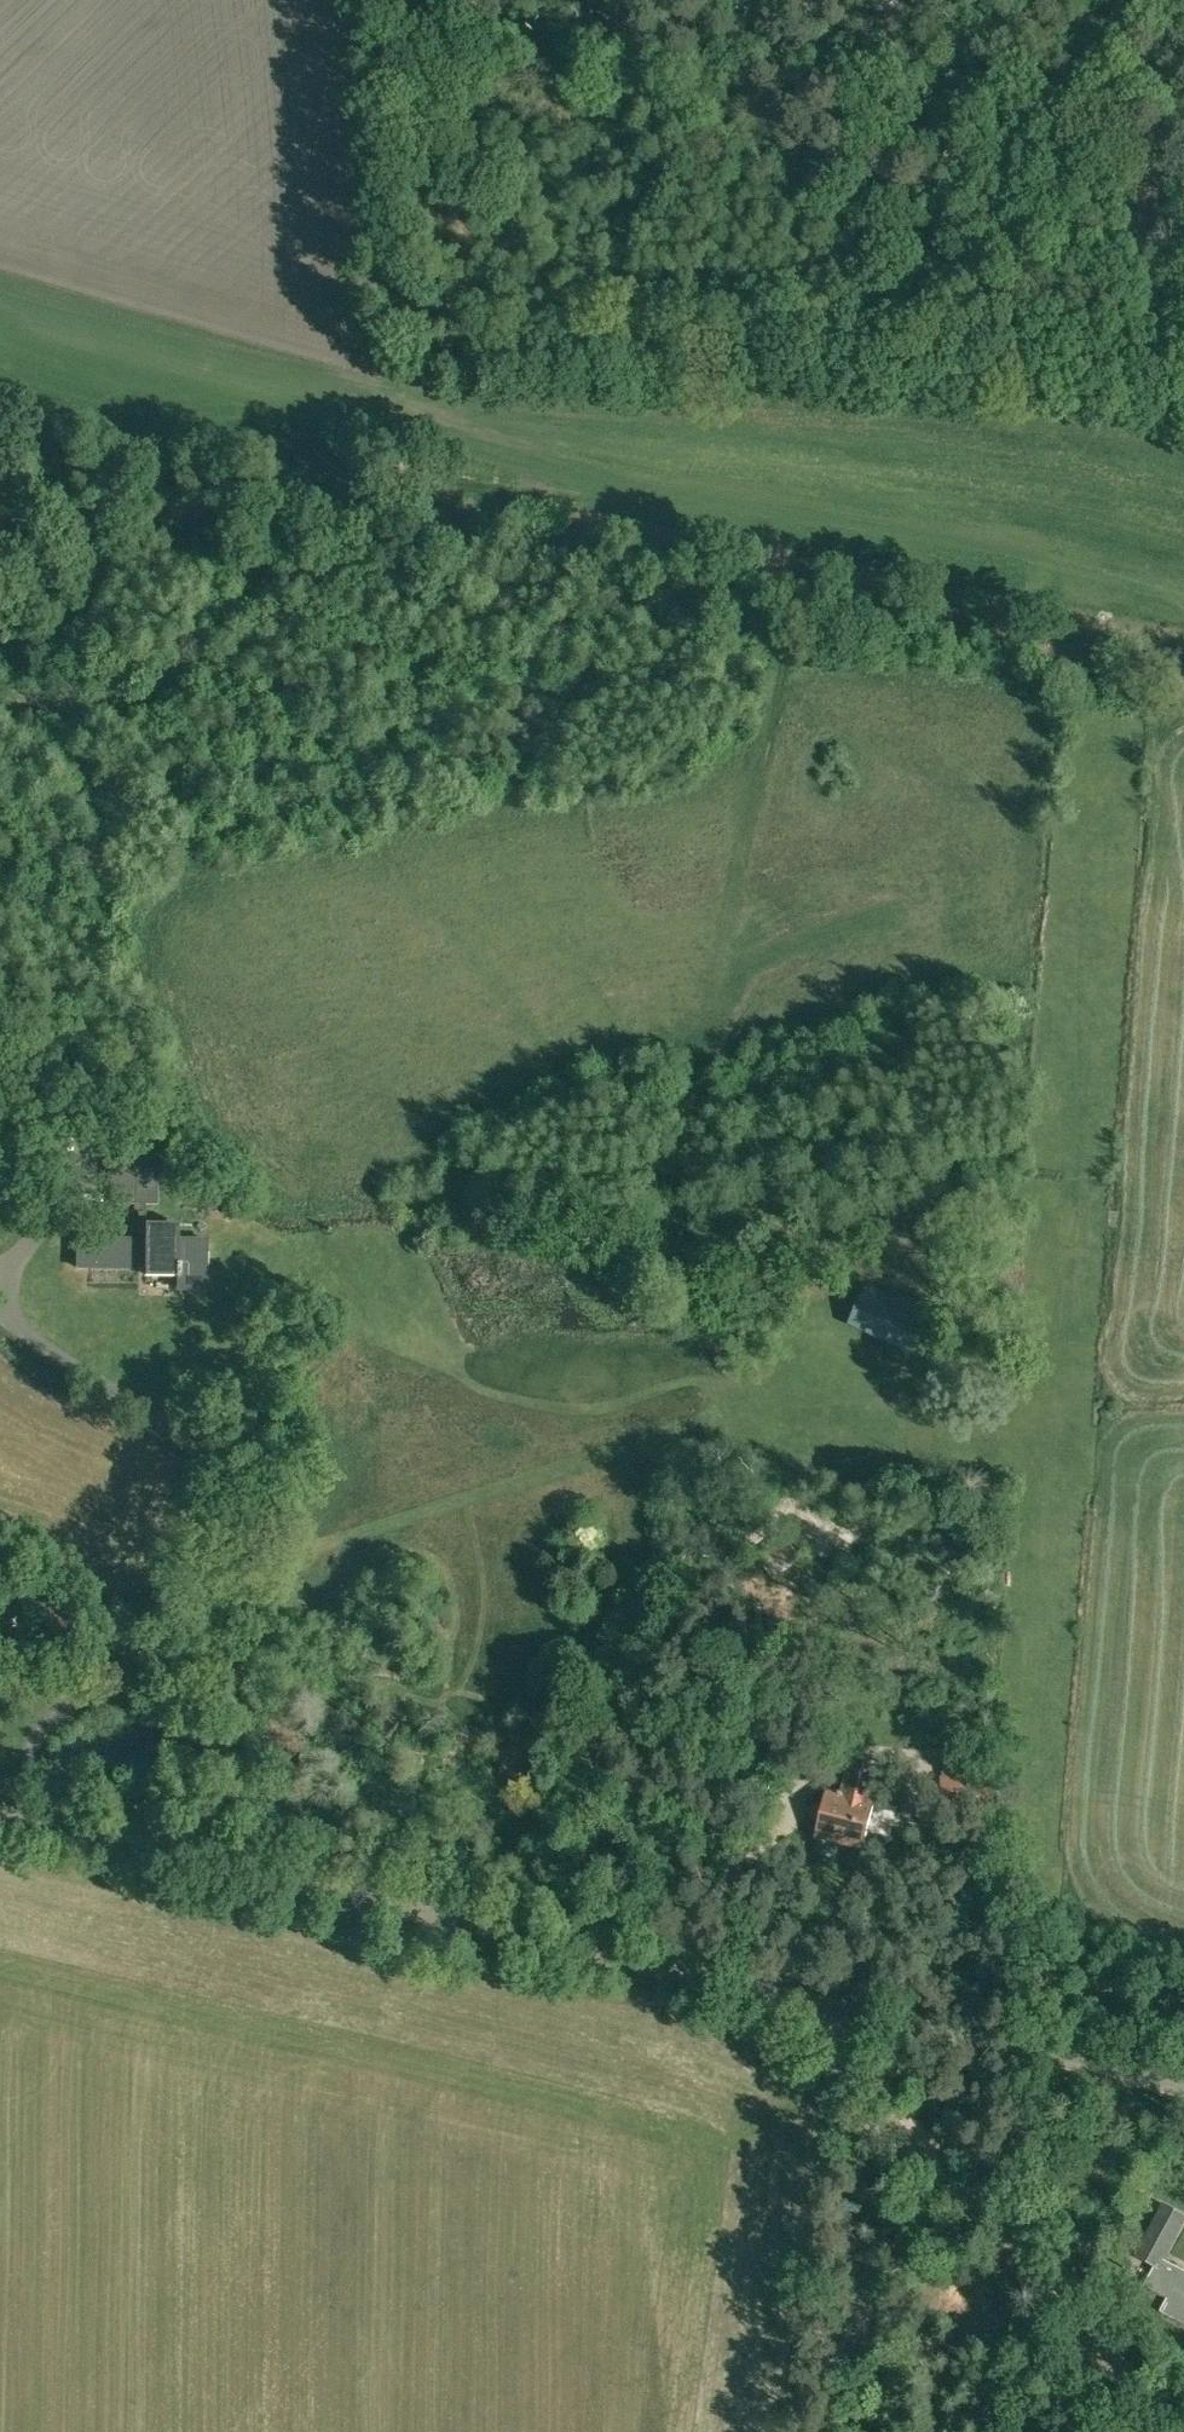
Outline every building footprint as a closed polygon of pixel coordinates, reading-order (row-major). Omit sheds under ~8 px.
[(111,1204),(138,1204),(158,1203),(157,1168),(144,1168),(144,1150),(110,1151),(111,1204)] [(178,1223),(139,1223),(139,1236),(76,1237),(77,1269),(145,1269),(145,1276),(175,1275),(175,1291),(207,1290),(207,1237),(178,1237),(178,1223)] [(821,1820),(816,1835),(863,1847),(875,1802),(870,1801),(878,1770),(850,1762),(841,1794),(828,1790),(824,1806),(815,1803),(812,1817),(821,1820)] [(989,1775),(945,1775),(947,1798),(947,1803),(948,1810),(991,1806),(991,1795),(989,1775)] [(970,2081),(955,2074),(945,2098),(960,2104),(970,2081)] [(1134,2257),(1147,2263),(1154,2267),(1145,2285),(1153,2289),(1168,2297),(1161,2309),(1183,2322),(1183,2270),(1176,2266),(1166,2261),(1183,2226),(1183,2215),(1174,2211),(1161,2204),(1134,2257)]
